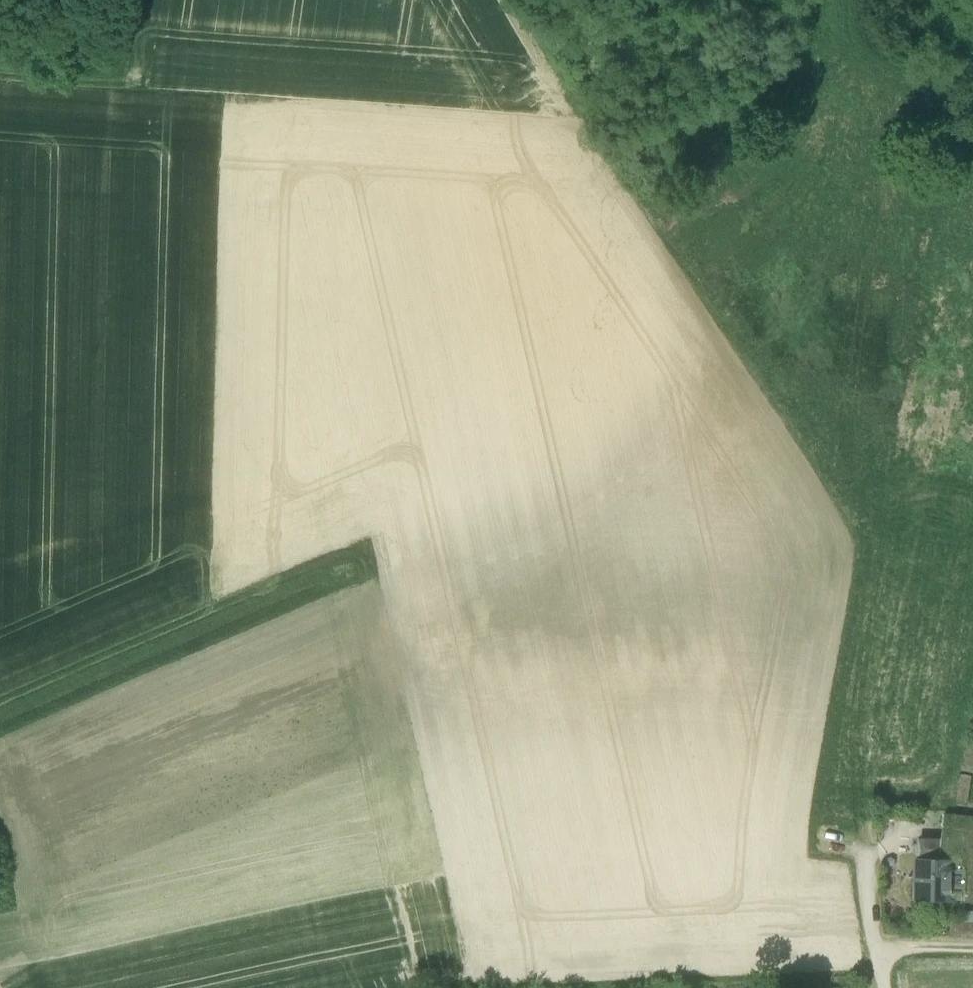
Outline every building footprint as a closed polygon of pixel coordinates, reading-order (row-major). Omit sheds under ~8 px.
[(972,772),(972,747),(968,746),(963,769),(972,772)] [(940,841),(972,840),(972,820),(944,815),(940,841)] [(940,841),(926,840),(925,860),(917,860),(915,860),(915,890),(915,900),(972,901),(972,840),(940,841)] [(925,860),(926,840),(918,840),(917,860),(925,860)]
